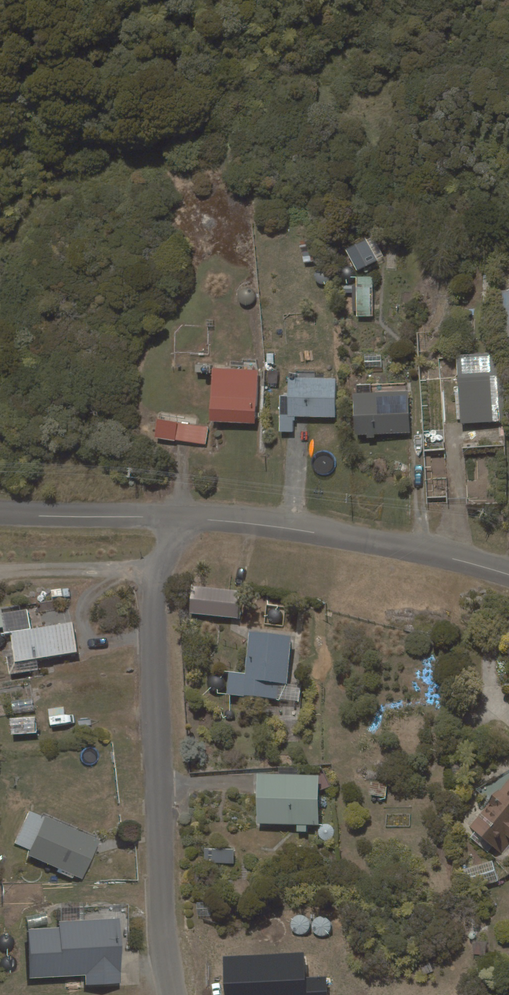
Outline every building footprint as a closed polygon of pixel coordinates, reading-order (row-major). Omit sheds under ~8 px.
[(373,235),(346,249),(357,271),(384,257),(373,235)] [(356,317),(373,316),(373,277),(356,277),(356,285),(342,285),(342,292),(352,292),(352,311),(356,311),(356,317)] [(499,290),(502,337),(508,336),(508,289),(499,290)] [(456,355),(460,424),(504,421),(500,352),(456,355)] [(364,355),(364,368),(382,367),(381,355),(364,355)] [(212,367),(209,421),(255,424),(258,370),(212,367)] [(267,370),(266,383),(277,383),(278,370),(267,370)] [(295,421),(295,416),(335,417),(336,378),(287,377),(287,395),(279,395),(278,432),(293,432),(293,420),(295,421)] [(357,393),(352,393),(354,435),(367,435),(367,438),(375,437),(374,434),(410,432),(408,390),(371,392),(370,384),(356,385),(357,393)] [(157,419),(154,437),(175,441),(175,440),(178,423),(157,419)] [(208,427),(178,423),(175,440),(206,444),(208,427)] [(189,613),(237,618),(240,591),(192,586),(189,613)] [(77,652),(72,622),(11,632),(15,661),(77,652)] [(287,683),(292,635),(249,631),(245,674),(229,672),(227,693),(278,698),(280,683),(287,683)] [(319,775),(257,774),(256,823),(318,824),(319,775)] [(470,826),(502,853),(508,844),(508,780),(470,826)] [(100,840),(47,817),(29,856),(83,879),(100,840)] [(232,862),(233,849),(204,848),(204,861),(232,862)] [(29,929),(31,977),(85,975),(86,986),(122,984),(119,919),(60,922),(60,928),(29,929)] [(326,976),(304,977),(303,953),(223,957),(225,994),(327,994),(326,976)]
